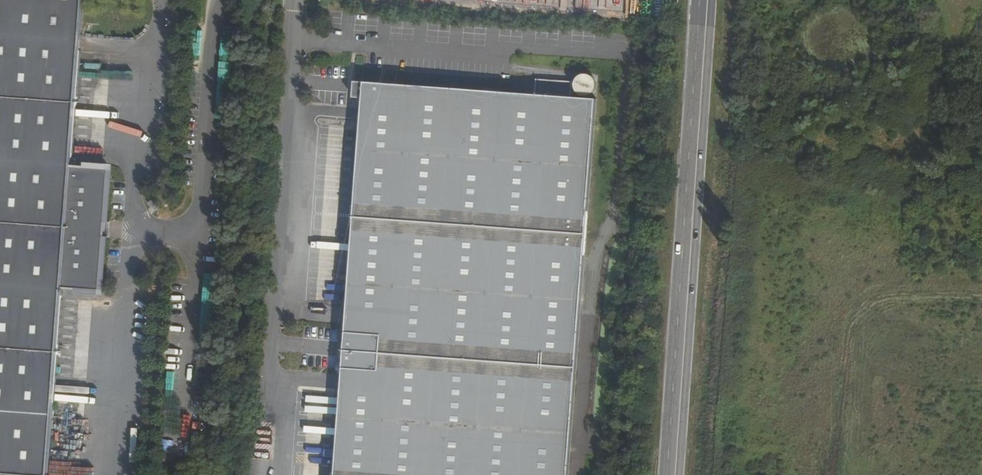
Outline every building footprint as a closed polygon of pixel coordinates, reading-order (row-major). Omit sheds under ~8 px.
[(69,294),(108,296),(115,171),(77,169),(86,0),(0,0),(0,474),(59,474),(69,294)] [(594,71),(591,71),(587,72),(584,73),(582,76),(581,79),(581,83),(581,86),(583,89),(585,91),(589,93),(593,93),(596,92),(599,90),(601,88),(602,84),(603,81),(602,78),(600,75),(597,73),(594,71)] [(368,98),(346,474),(579,474),(602,96),(577,94),(578,79),(542,77),(541,91),(359,81),(358,97),(368,98)]
